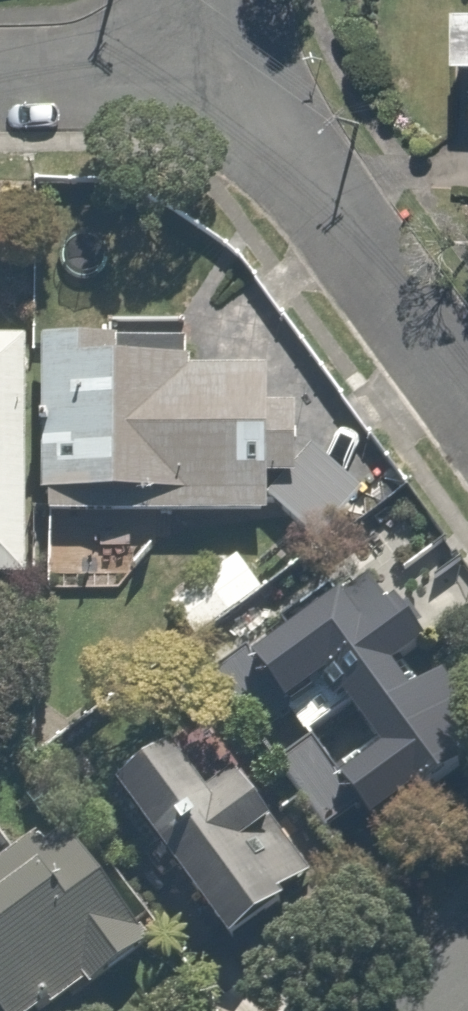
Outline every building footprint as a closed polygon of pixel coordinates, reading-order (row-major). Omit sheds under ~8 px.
[(105,348),(56,347),(54,525),(287,527),(288,514),(336,553),(376,504),(309,449),(309,421),(285,421),(285,380),(192,380),(192,325),(105,324),(105,348)] [(40,350),(40,346),(0,346),(0,590),(41,590),(40,350)] [(278,600),(250,560),(169,617),(197,657),(278,600)] [(428,628),(402,589),(279,671),(315,725),(352,700),(401,772),(360,799),(393,850),(444,816),(450,826),(467,814),(467,688),(428,628)] [(228,747),(150,802),(278,982),(355,927),(228,747)] [(76,829),(0,876),(0,1010),(54,1010),(152,950),(76,829)]
